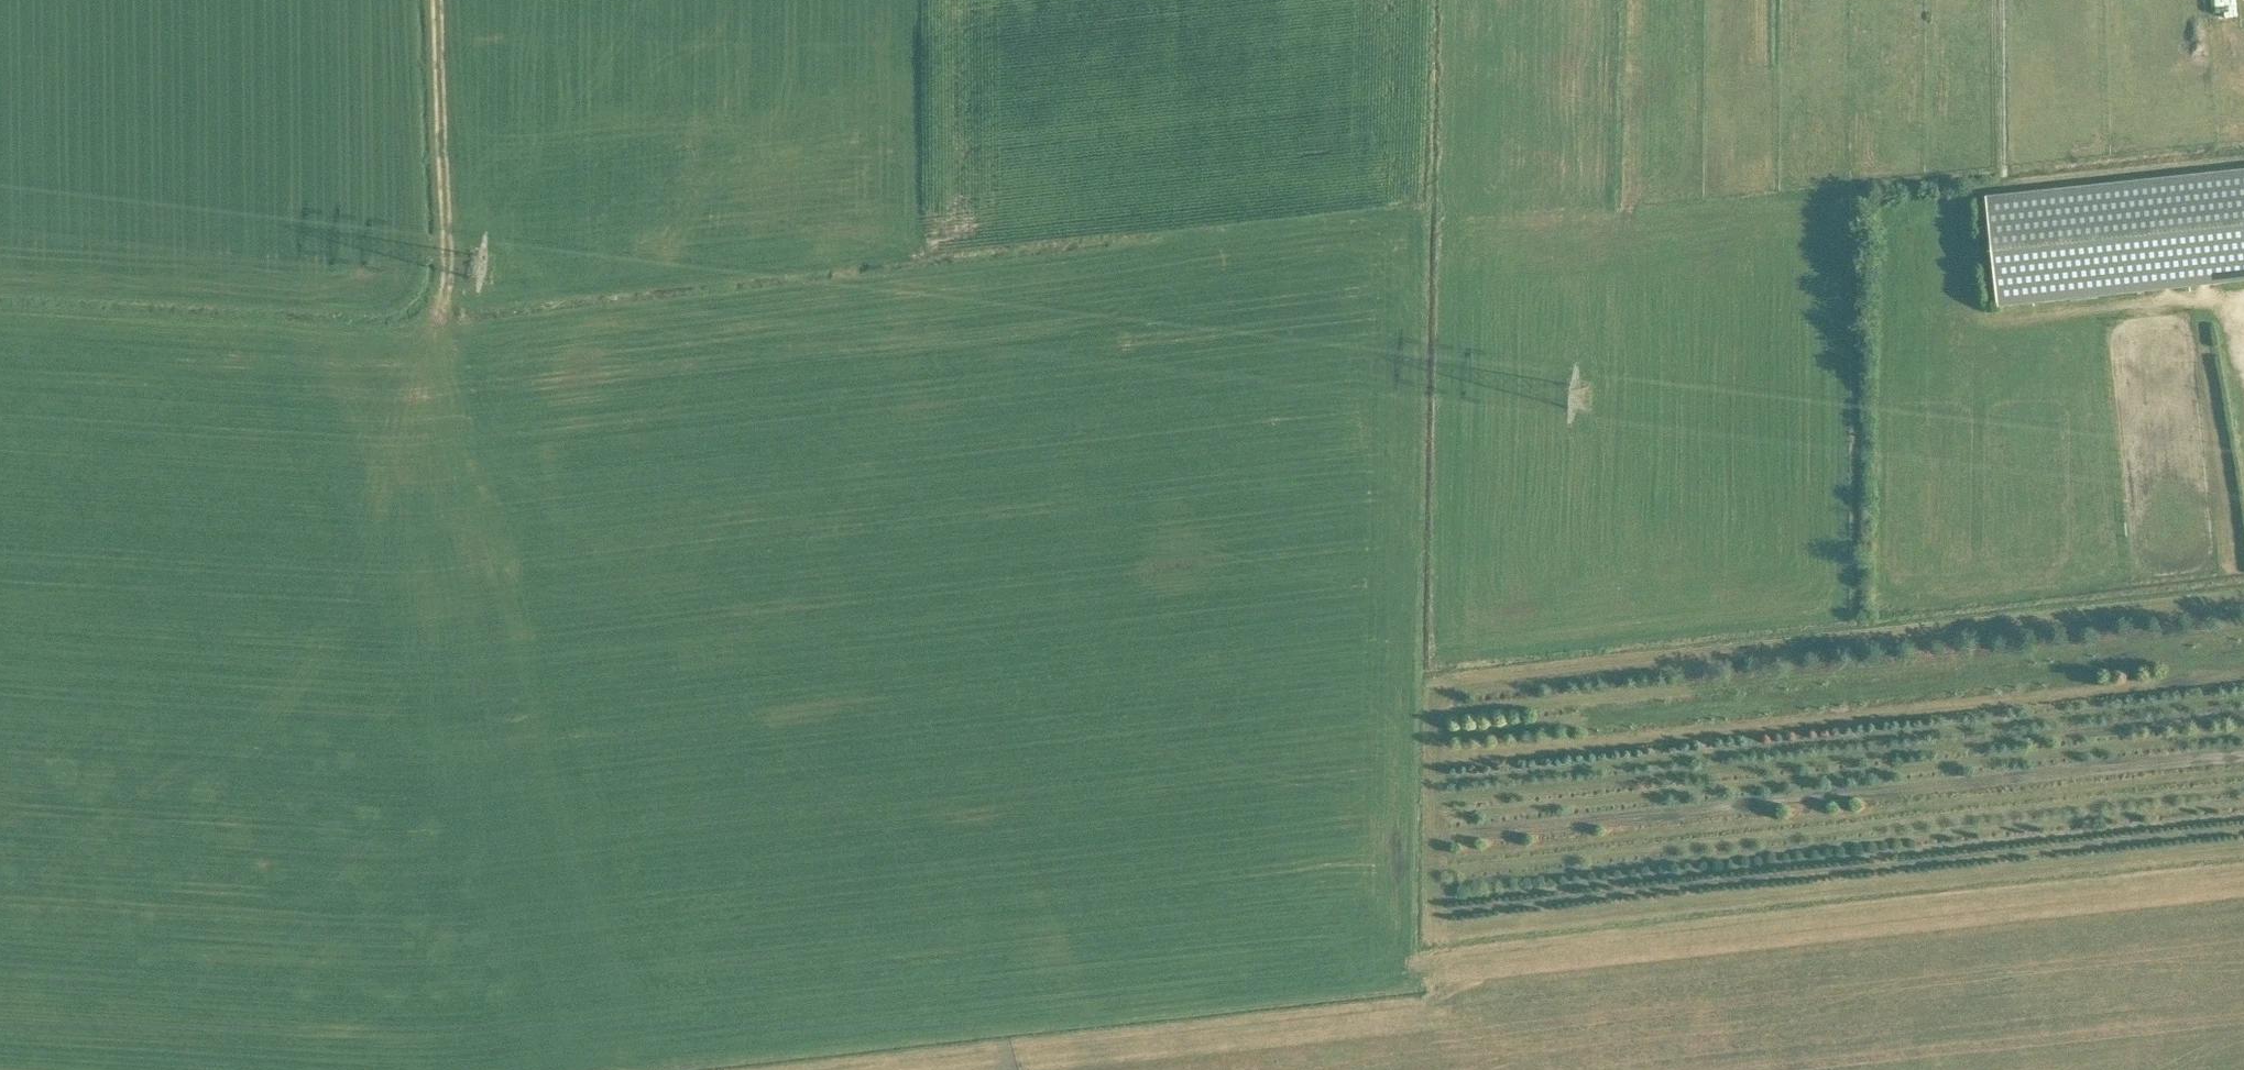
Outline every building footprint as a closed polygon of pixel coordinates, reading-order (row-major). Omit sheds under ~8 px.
[(1984,196),(1985,202),(1988,233),(1995,307),(1999,306),(2243,282),(2243,170),(1988,196),(1984,196)]
